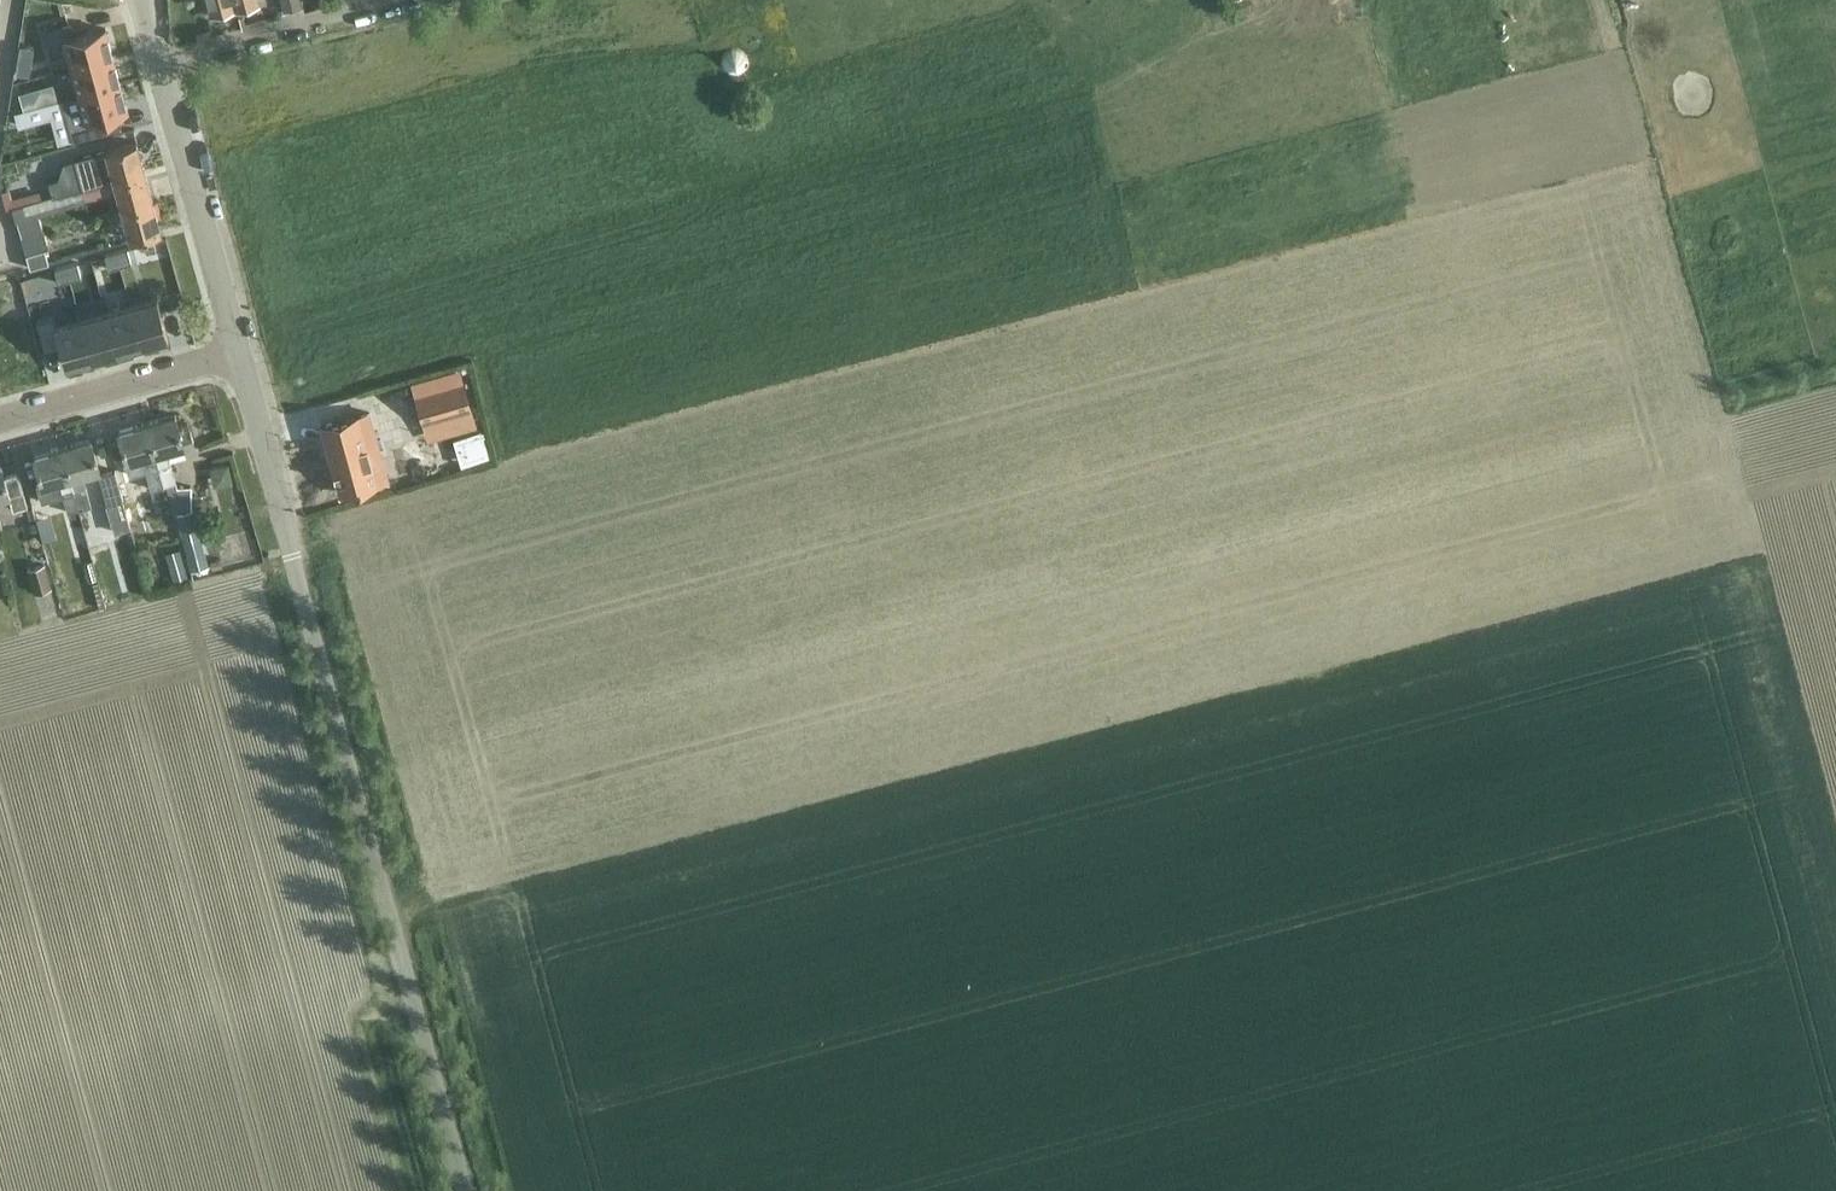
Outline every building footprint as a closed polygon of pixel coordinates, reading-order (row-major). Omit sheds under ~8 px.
[(210,14),(258,1),(258,0),(207,0),(210,14)] [(283,9),(301,5),(300,0),(281,0),(283,9)] [(70,19),(42,27),(50,56),(66,51),(70,66),(112,55),(105,27),(75,36),(70,19)] [(209,28),(195,31),(197,38),(210,35),(209,28)] [(70,66),(54,70),(57,82),(73,78),(77,93),(120,81),(112,55),(70,66)] [(29,61),(18,60),(16,71),(27,72),(29,61)] [(77,93),(61,97),(61,98),(65,113),(72,139),(119,126),(116,112),(127,109),(120,81),(77,93)] [(23,106),(38,102),(34,88),(20,92),(23,106)] [(41,103),(14,110),(18,125),(51,117),(65,113),(61,98),(47,101),(41,103)] [(76,175),(49,183),(52,196),(81,188),(102,182),(113,179),(144,171),(136,140),(104,149),(109,168),(77,176),(76,175)] [(144,171),(113,179),(121,209),(152,200),(144,171)] [(102,182),(81,188),(84,200),(105,194),(102,182)] [(152,200),(121,209),(129,239),(137,237),(160,230),(152,200)] [(106,232),(120,229),(114,204),(99,207),(106,232)] [(44,248),(25,253),(29,267),(48,262),(44,248)] [(126,255),(117,257),(121,271),(130,269),(126,255)] [(117,257),(108,260),(112,274),(121,271),(117,257)] [(73,258),(64,261),(69,277),(78,275),(73,258)] [(64,261),(55,264),(59,280),(69,277),(64,261)] [(157,294),(130,302),(142,342),(168,335),(157,294)] [(130,302),(105,309),(117,349),(142,342),(130,302)] [(105,309),(80,316),(92,356),(117,349),(105,309)] [(80,316),(54,323),(65,364),(92,356),(80,316)] [(28,374),(16,333),(2,337),(0,328),(0,382),(28,374)] [(462,381),(415,395),(423,422),(470,409),(462,381)] [(369,411),(321,424),(339,491),(375,481),(369,460),(382,457),(369,411)] [(175,413),(147,420),(156,452),(159,463),(165,484),(175,481),(166,449),(183,444),(193,441),(187,423),(178,425),(175,413)] [(147,420),(117,428),(126,460),(141,456),(145,469),(147,468),(152,487),(165,484),(159,463),(156,452),(147,420)] [(89,437),(61,445),(79,508),(91,505),(82,473),(98,468),(89,437)] [(79,508),(61,445),(32,453),(41,484),(58,479),(68,512),(79,508)] [(127,465),(114,469),(122,499),(136,495),(127,465)] [(8,494),(13,509),(26,505),(17,472),(3,476),(0,466),(0,496),(8,494)] [(122,499),(114,469),(100,473),(108,503),(122,499)] [(108,503),(107,503),(115,532),(130,528),(122,499),(108,503)] [(191,509),(177,513),(188,556),(203,553),(192,509),(191,509)] [(180,547),(165,551),(173,579),(187,576),(180,547)] [(203,553),(188,556),(192,570),(206,566),(203,553)] [(220,558),(210,561),(212,568),(221,566),(220,558)] [(91,559),(83,562),(88,580),(96,577),(91,559)] [(50,588),(43,564),(28,569),(34,592),(50,588)]
